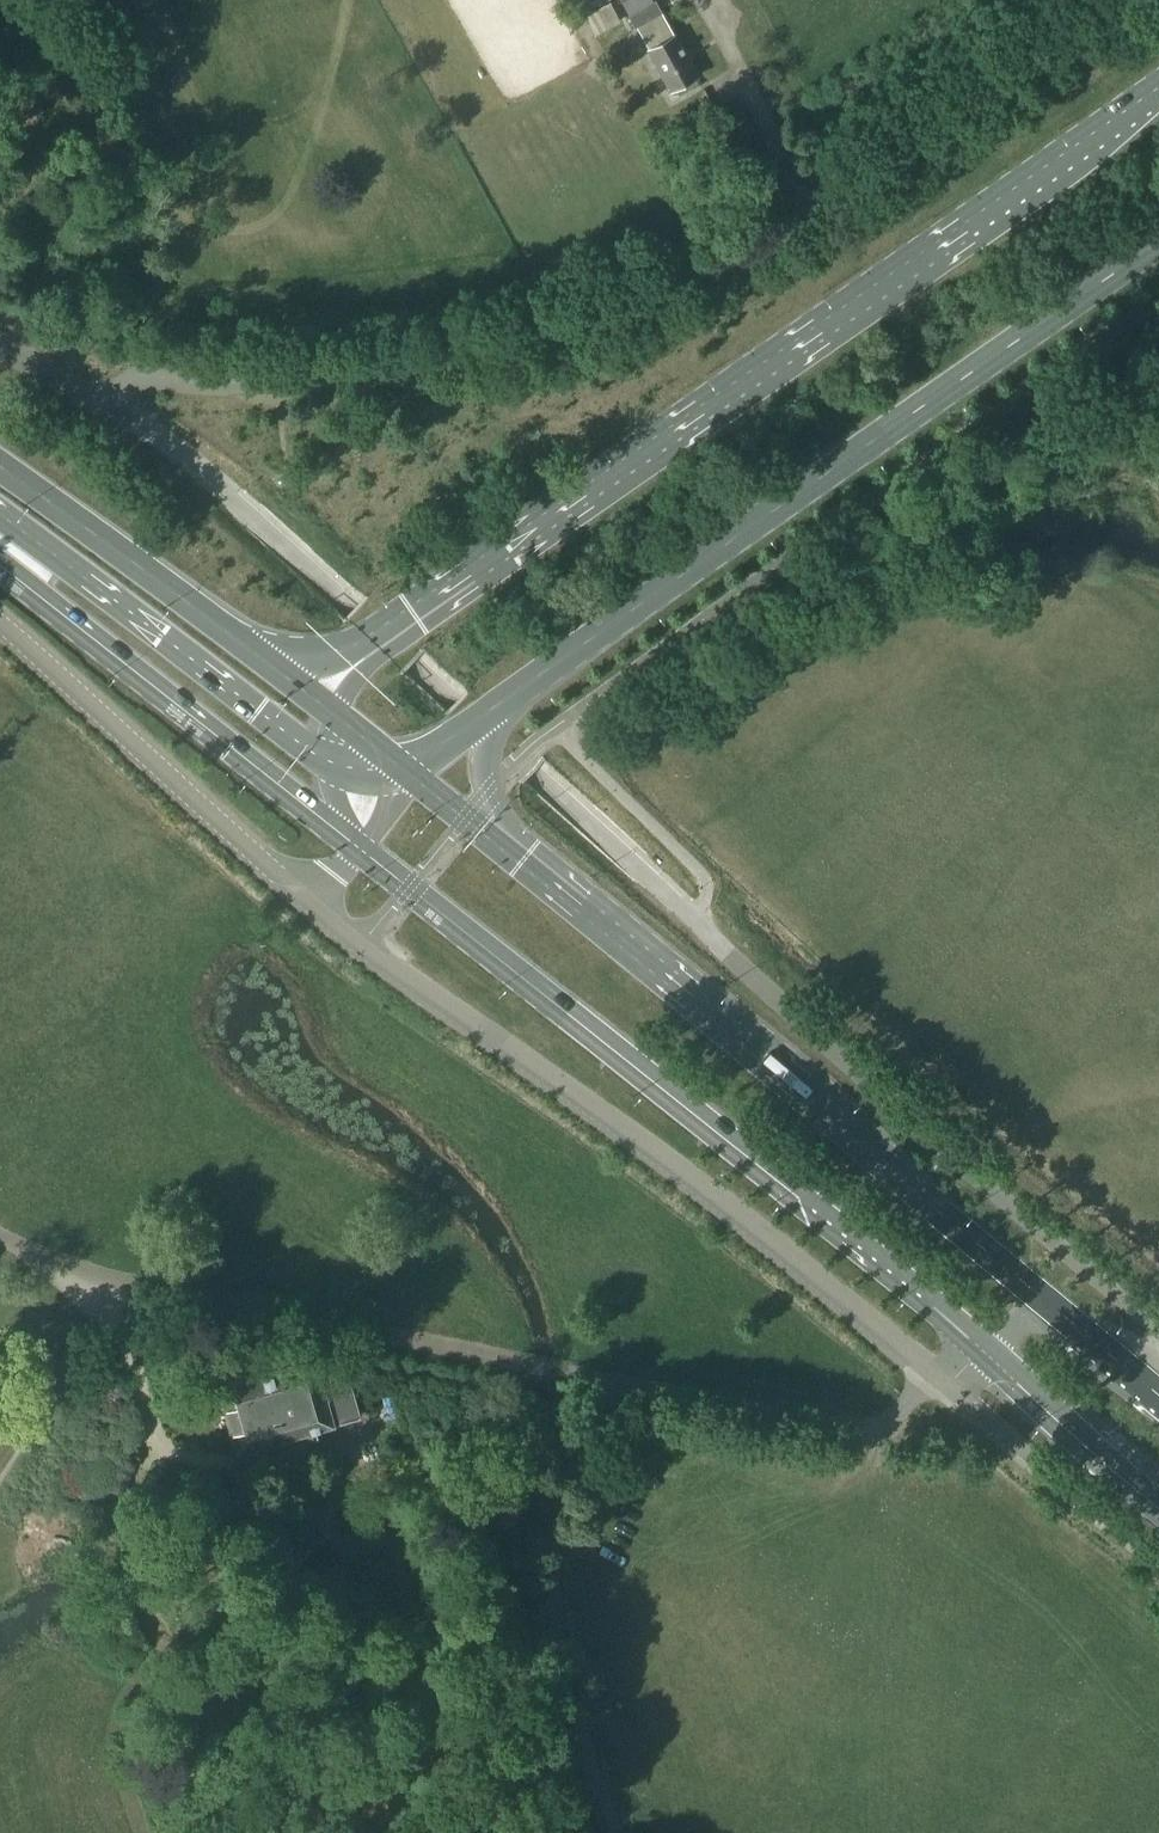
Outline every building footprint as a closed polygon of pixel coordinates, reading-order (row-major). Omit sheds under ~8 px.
[(650,49),(649,49),(672,91),(699,76),(676,35),(675,35),(656,0),(655,0),(628,15),(637,30),(639,29),(650,49)] [(597,31),(619,19),(609,1),(587,13),(597,31)] [(344,1352),(218,1385),(237,1452),(362,1417),(344,1352)]
